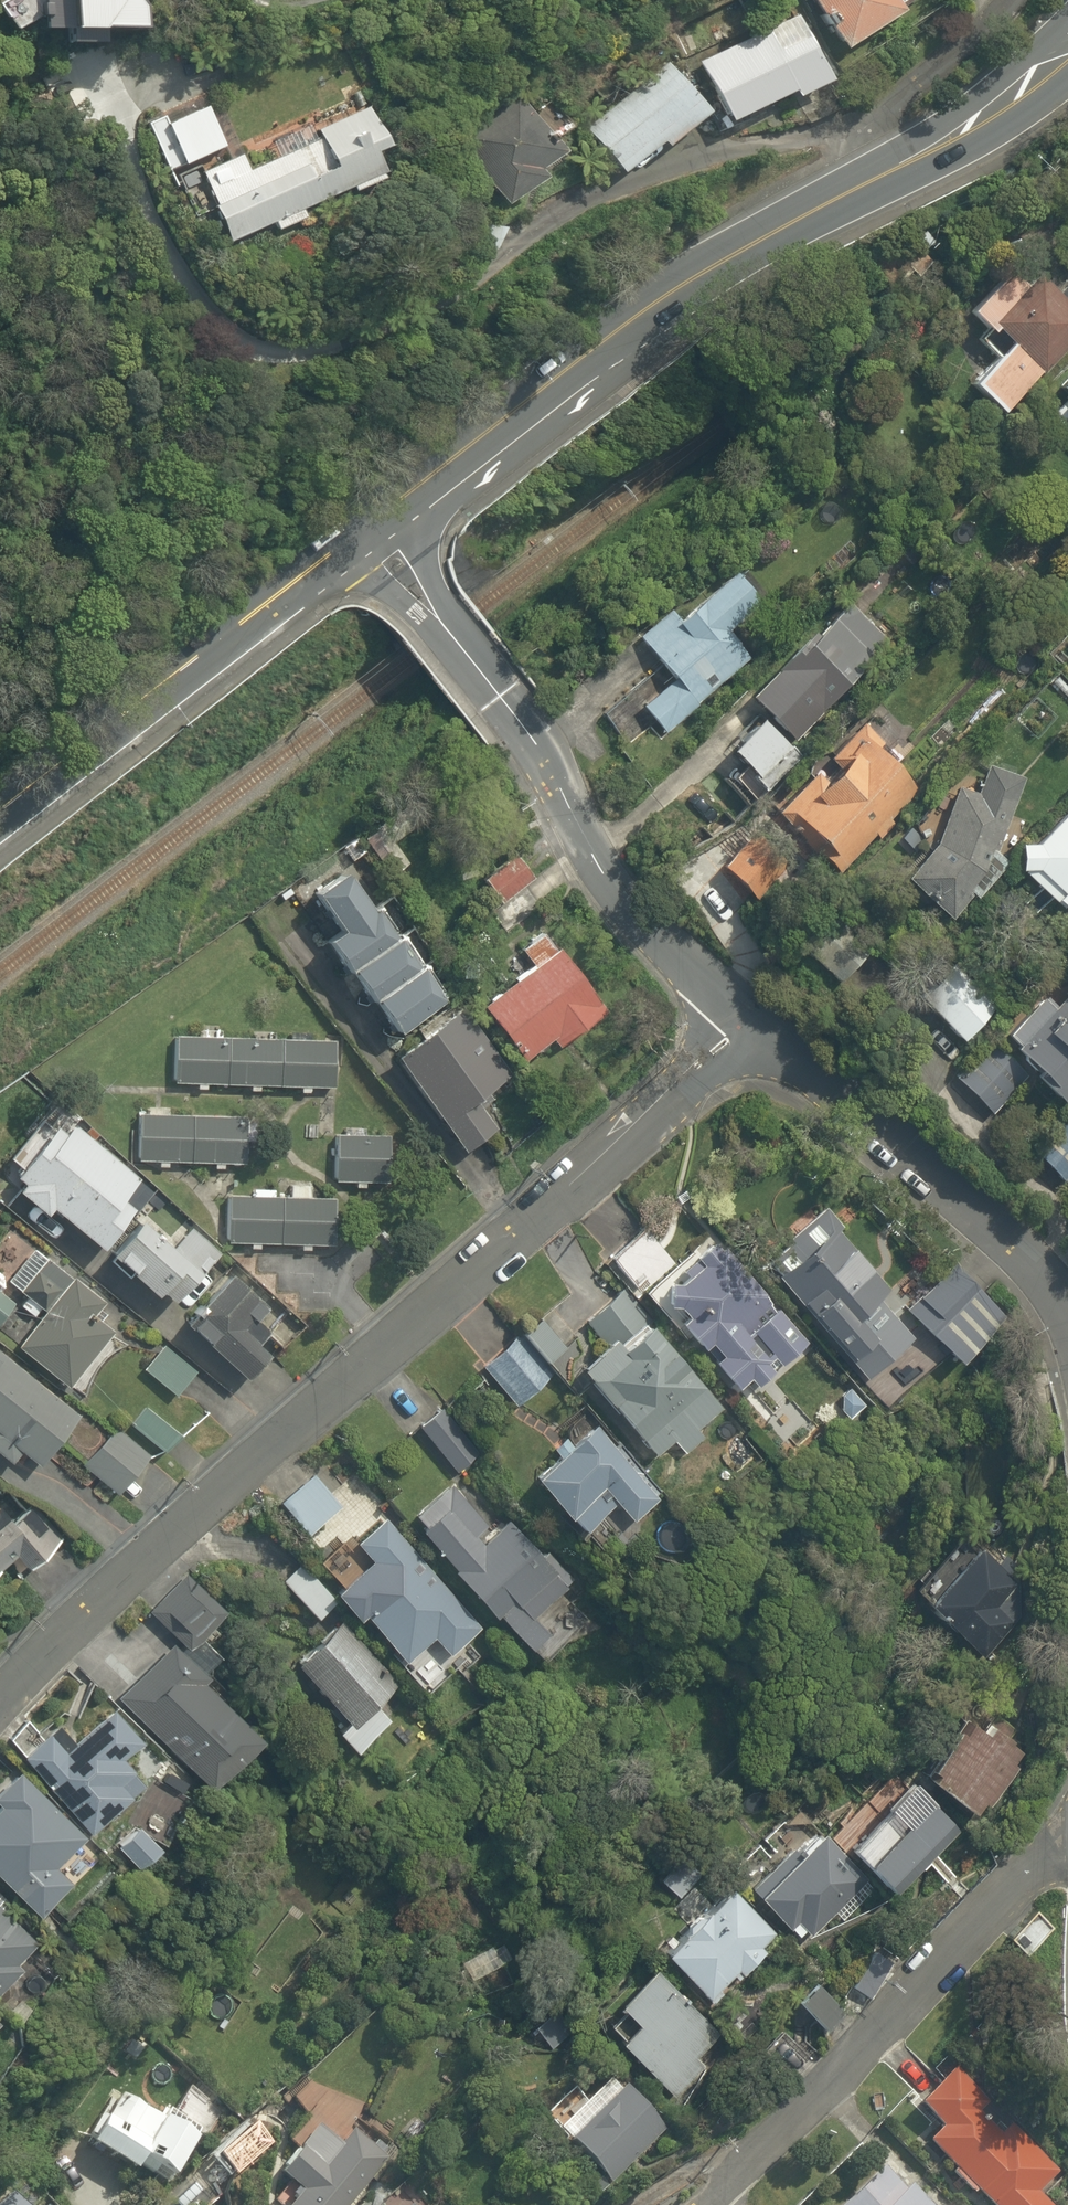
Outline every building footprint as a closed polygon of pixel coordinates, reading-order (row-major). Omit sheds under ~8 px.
[(832,54),(889,21),(884,13),(907,0),(801,0),(832,54)] [(796,14),(693,62),(723,125),(785,96),(788,103),(829,84),(796,14)] [(579,124),(616,173),(652,147),(655,151),(703,116),(662,62),(579,124)] [(516,97),(450,135),(493,211),(540,184),(532,169),(551,158),(544,145),(570,130),(553,101),(527,116),(516,97)] [(175,119),(170,105),(139,119),(164,175),(214,153),(195,110),(175,119)] [(298,208),(348,187),(351,193),(376,182),(374,176),(378,174),(370,154),(384,148),(366,106),(313,129),(317,140),(247,170),(241,156),(200,174),(214,208),(210,210),(223,240),(269,221),(273,232),(303,219),(298,208)] [(1067,344),(1067,287),(1057,297),(1033,273),(1017,288),(1004,275),(964,313),(987,337),(988,336),(1000,348),(960,387),(991,419),(1067,344)] [(633,701),(662,731),(741,655),(725,638),(758,607),(725,574),(678,619),(666,607),(631,641),(662,672),(633,701)] [(755,779),(893,641),(848,597),(742,704),(757,720),(726,751),(755,779)] [(885,741),(861,718),(767,818),(789,838),(794,832),(819,856),(815,860),(835,879),(920,789),(878,749),(885,741)] [(1011,799),(952,785),(929,849),(896,884),(942,927),(970,896),(1011,799)] [(1029,846),(1022,840),(1002,861),(1067,920),(1067,803),(1029,846)] [(737,848),(716,873),(753,905),(775,879),(737,848)] [(496,903),(531,878),(515,856),(480,881),(496,903)] [(438,1003),(336,871),(300,899),(328,935),(310,948),(384,1044),(438,1003)] [(606,1013),(544,931),(515,953),(524,966),(474,1004),(520,1064),(548,1043),(555,1053),(606,1013)] [(946,970),(913,1002),(955,1045),(988,1012),(946,970)] [(1056,1000),(1004,1050),(996,1042),(953,1083),(992,1125),(1032,1088),(1051,1108),(1067,1092),(1067,1001),(1062,1006),(1056,1000)] [(455,1009),(386,1060),(455,1154),(490,1128),(472,1104),(506,1078),(455,1009)] [(285,1045),(219,1041),(220,1025),(198,1024),(197,1040),(170,1039),(167,1086),(332,1095),(334,1047),(310,1046),(311,1030),(286,1029),(285,1045)] [(165,1169),(165,1162),(210,1164),(210,1170),(220,1171),(220,1164),(244,1165),(244,1155),(249,1156),(250,1131),(245,1131),(245,1118),(136,1114),(134,1161),(152,1161),(152,1168),(165,1169)] [(93,1256),(134,1216),(118,1201),(138,1182),(94,1137),(87,1143),(71,1127),(60,1138),(52,1130),(4,1177),(15,1189),(10,1194),(40,1225),(52,1214),(93,1256)] [(384,1139),(331,1136),(328,1185),(381,1187),(384,1139)] [(1050,1144),(1033,1162),(1062,1190),(1067,1183),(1067,1162),(1050,1144)] [(257,1251),(257,1243),(297,1245),(296,1252),(306,1253),(306,1245),(328,1246),(330,1201),(309,1200),(309,1186),(286,1185),(286,1200),(270,1199),(270,1187),(246,1187),(246,1198),(224,1197),(222,1242),(246,1243),(246,1250),(257,1251)] [(763,1259),(768,1265),(849,1357),(858,1349),(867,1359),(885,1343),(877,1334),(895,1318),(878,1300),(889,1290),(839,1233),(844,1229),(823,1205),(763,1259)] [(166,1308),(217,1253),(179,1217),(159,1238),(140,1221),(104,1260),(151,1303),(155,1299),(166,1308)] [(717,1230),(674,1265),(643,1226),(608,1254),(639,1293),(660,1320),(672,1310),(734,1388),(746,1378),(751,1384),(806,1341),(717,1230)] [(98,1306),(30,1251),(7,1280),(44,1309),(11,1350),(62,1391),(107,1335),(88,1319),(98,1306)] [(951,1257),(901,1305),(957,1363),(1007,1314),(951,1257)] [(224,1280),(177,1333),(238,1387),(259,1362),(248,1353),(263,1335),(251,1324),(261,1312),(224,1280)] [(16,1300),(0,1288),(0,1322),(16,1300)] [(718,1407),(625,1291),(585,1323),(601,1343),(585,1356),(595,1369),(585,1376),(651,1459),(672,1441),(683,1455),(705,1438),(695,1425),(718,1407)] [(521,1331),(545,1362),(573,1340),(546,1305),(518,1328),(521,1331)] [(545,1362),(521,1331),(479,1364),(514,1408),(555,1376),(545,1362)] [(158,1348),(138,1374),(172,1400),(192,1374),(158,1348)] [(0,1358),(0,1462),(7,1468),(15,1457),(32,1470),(74,1419),(0,1358)] [(437,1405),(411,1428),(453,1476),(480,1454),(437,1405)] [(659,1494),(590,1412),(556,1441),(563,1449),(532,1475),(583,1535),(615,1508),(627,1521),(659,1494)] [(148,1456),(113,1427),(78,1468),(113,1498),(148,1456)] [(290,1543),(336,1508),(310,1474),(264,1509),(290,1543)] [(425,1525),(416,1533),(521,1648),(540,1630),(517,1605),(551,1575),(505,1524),(483,1545),(436,1493),(415,1513),(425,1525)] [(8,1564),(19,1578),(61,1544),(29,1504),(8,1521),(0,1511),(0,1571),(8,1564)] [(481,1625),(383,1518),(357,1542),(369,1555),(359,1565),(336,1539),(313,1560),(336,1585),(331,1590),(359,1620),(362,1617),(404,1663),(432,1637),(448,1655),(481,1625)] [(967,1532),(910,1587),(957,1636),(1014,1581),(967,1532)] [(297,1561),(278,1581),(318,1619),(337,1599),(297,1561)] [(223,1609),(187,1576),(151,1614),(187,1648),(223,1609)] [(393,1688),(340,1621),(290,1660),(339,1722),(330,1729),(347,1751),(388,1719),(374,1702),(393,1688)] [(192,1678),(200,1669),(173,1643),(117,1701),(202,1782),(249,1734),(192,1678)] [(55,1714),(15,1752),(93,1833),(140,1788),(131,1778),(141,1768),(128,1755),(143,1741),(107,1703),(75,1734),(55,1714)] [(968,1711),(924,1772),(972,1806),(977,1799),(985,1804),(1028,1745),(1007,1730),(1014,1720),(994,1706),(983,1721),(968,1711)] [(15,1768),(0,1784),(0,1882),(33,1914),(70,1878),(56,1864),(84,1837),(15,1768)] [(893,1889),(958,1824),(910,1775),(883,1802),(900,1819),(862,1857),(893,1889)] [(151,1842),(134,1823),(110,1845),(127,1864),(151,1842)] [(747,1889),(756,1898),(794,1935),(801,1927),(808,1933),(862,1876),(816,1833),(799,1851),(790,1843),(747,1889)] [(674,1896),(700,1868),(680,1849),(654,1876),(674,1896)] [(661,1951),(667,1957),(712,2001),(721,1992),(717,1988),(730,1974),(735,1979),(763,1951),(760,1947),(777,1930),(730,1884),(707,1907),(690,1890),(672,1908),(684,1919),(672,1931),(677,1935),(661,1951)] [(0,1916),(0,1994),(18,1977),(11,1969),(32,1949),(0,1916)] [(870,1955),(848,1988),(866,2000),(888,1967),(870,1955)] [(714,2033),(648,1961),(587,2017),(605,2037),(614,2029),(674,2094),(705,2065),(694,2052),(714,2033)] [(845,2009),(813,1981),(792,2004),(825,2032),(845,2009)] [(975,2092),(951,2067),(917,2101),(941,2126),(924,2143),(987,2204),(1049,2204),(1033,2189),(1052,2169),(975,2092)] [(386,2148),(353,2124),(360,2114),(310,2076),(292,2099),(312,2114),(290,2143),(296,2148),(279,2170),(296,2183),(287,2196),(292,2199),(287,2204),(343,2204),(386,2148)] [(661,2129),(621,2088),(599,2111),(575,2086),(544,2117),(608,2182),(661,2129)] [(113,2089),(85,2145),(166,2185),(196,2124),(159,2106),(156,2111),(113,2089)] [(842,2204),(923,2204),(883,2164),(842,2204)] [(10,2191),(0,2200),(0,2204),(23,2204),(10,2191)]
